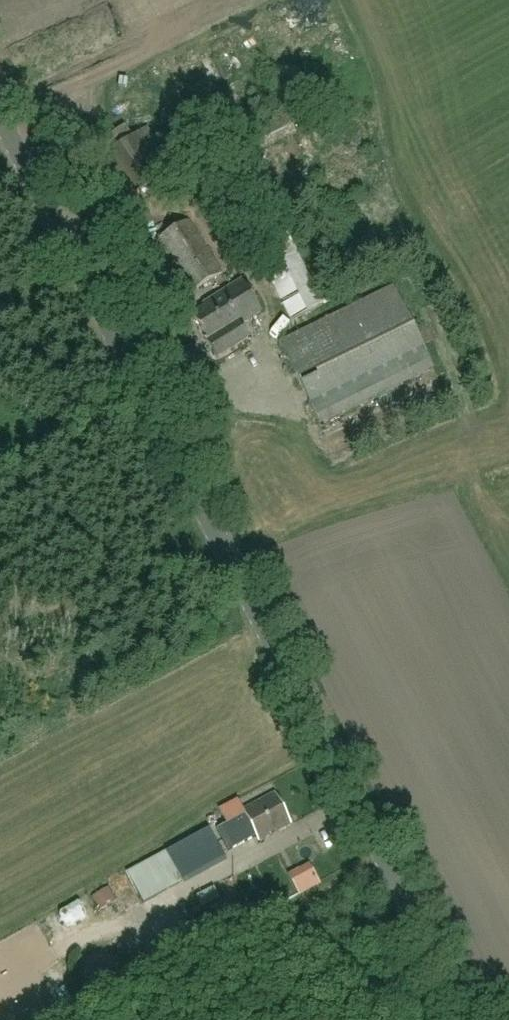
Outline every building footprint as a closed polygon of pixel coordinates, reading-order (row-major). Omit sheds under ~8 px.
[(240,160),(295,131),(285,114),(231,143),(240,160)] [(174,170),(165,155),(149,127),(96,159),(121,201),(174,170)] [(292,320),(323,304),(275,209),(244,224),(292,320)] [(190,291),(222,271),(189,218),(158,238),(190,291)] [(224,247),(244,236),(234,218),(214,229),(224,247)] [(249,337),(240,324),(262,310),(242,279),(204,303),(206,306),(193,314),(208,338),(206,339),(217,357),(249,337)] [(281,342),(313,406),(321,422),(435,366),(395,286),(281,342)] [(374,409),(395,401),(391,390),(369,398),(374,409)] [(259,839),(291,823),(276,792),(244,808),(259,839)] [(217,828),(229,850),(256,836),(245,814),(217,828)] [(186,884),(226,862),(208,828),(169,851),(186,884)] [(143,904),(184,882),(167,851),(127,873),(143,904)] [(205,908),(223,899),(216,885),(198,895),(205,908)] [(148,903),(156,917),(184,903),(177,889),(148,903)] [(87,894),(67,902),(77,925),(97,916),(87,894)]
